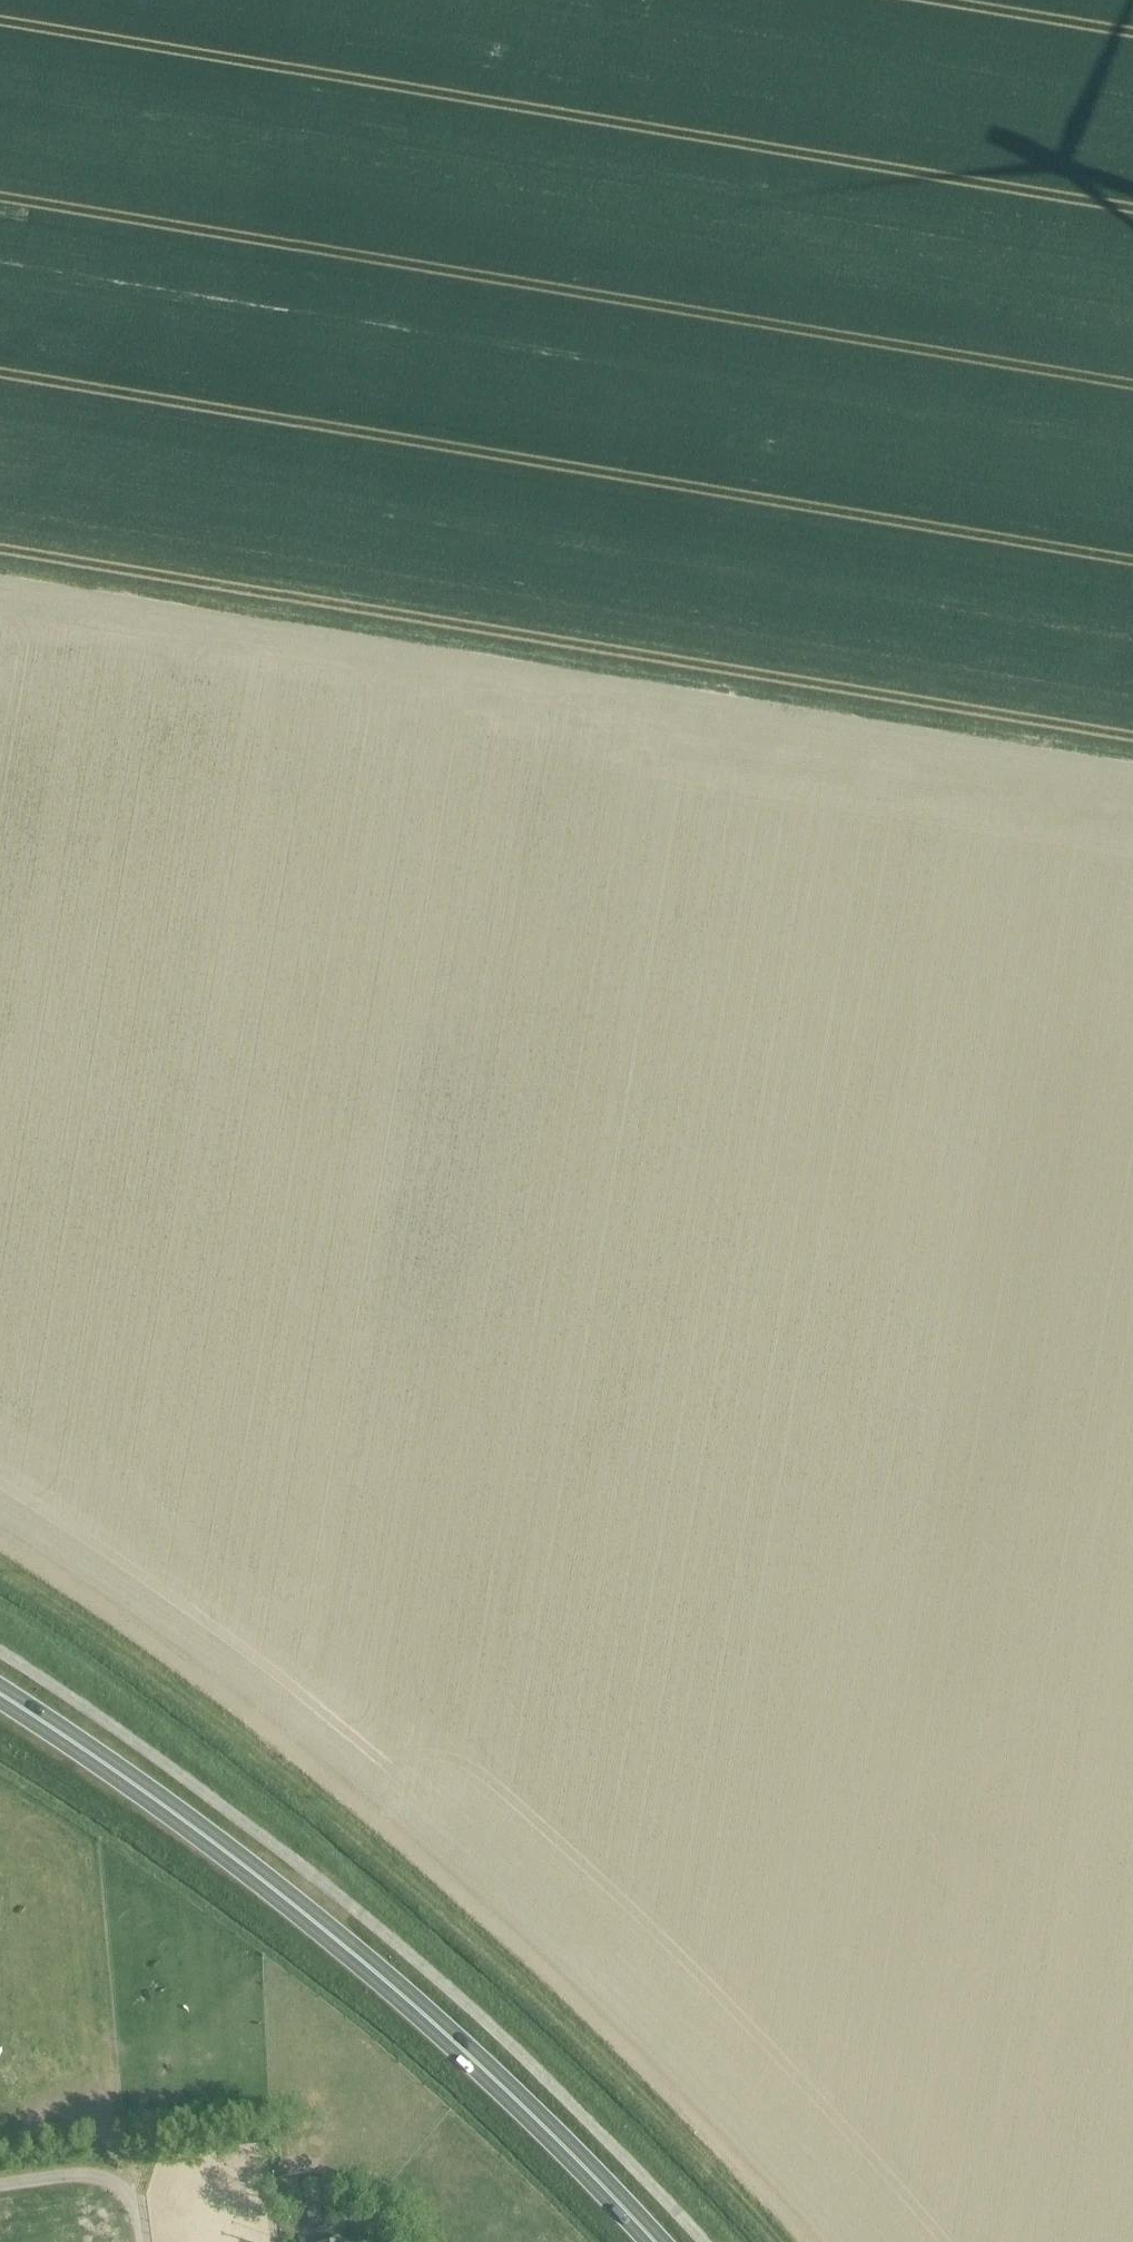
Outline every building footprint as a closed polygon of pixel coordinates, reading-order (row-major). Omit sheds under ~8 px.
[(364,2224),(347,2226),(349,2241),(366,2241),(364,2224)]
